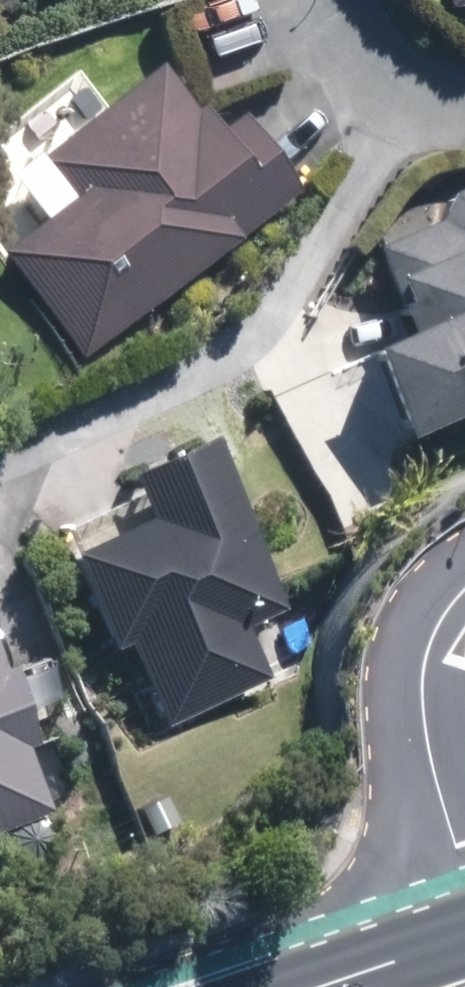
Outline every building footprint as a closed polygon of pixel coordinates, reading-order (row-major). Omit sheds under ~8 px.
[(79,361),(292,188),(230,112),(208,130),(154,63),(8,181),(41,222),(0,255),(0,263),(79,361)] [(399,437),(464,409),(464,186),(425,203),(432,220),(363,250),(399,334),(362,350),(399,437)] [(275,605),(200,441),(120,477),(140,522),(62,557),(107,657),(125,649),(161,729),(267,681),(239,621),(275,605)] [(44,808),(22,754),(31,750),(0,674),(0,826),(44,808)]
